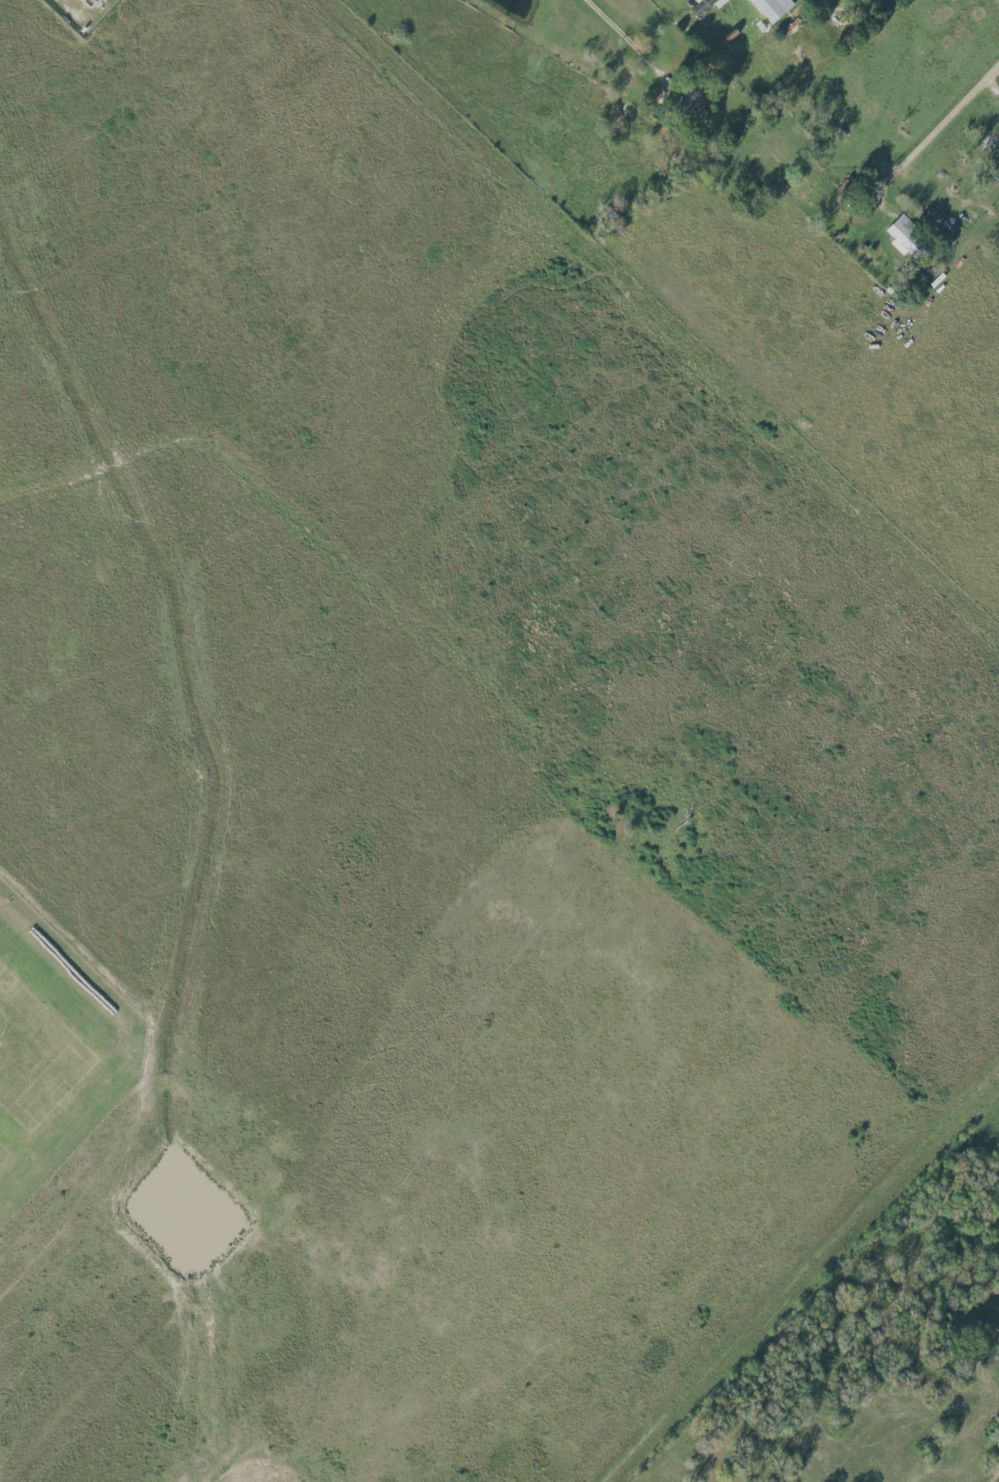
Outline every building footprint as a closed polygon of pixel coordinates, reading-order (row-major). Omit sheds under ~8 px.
[(90,8),(99,0),(82,0),(90,8)] [(698,17),(713,4),(718,9),(728,0),(694,0),(697,3),(691,9),(698,17)] [(791,0),(749,0),(772,24),(794,4),(791,0)] [(891,242),(910,261),(929,242),(901,215),(886,230),(894,239),(891,242)]
